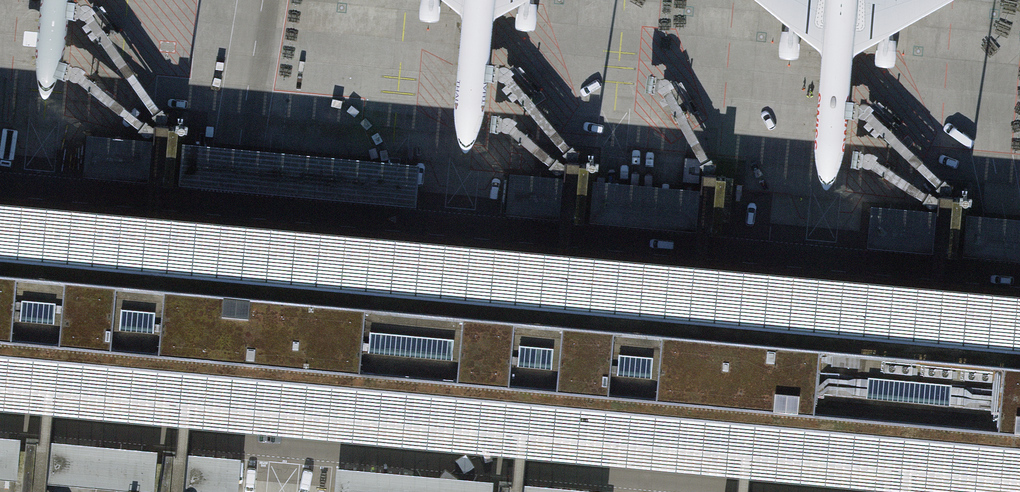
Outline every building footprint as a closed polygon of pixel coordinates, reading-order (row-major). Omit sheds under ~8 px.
[(44,386),(39,439),(26,438),(22,480),(21,491),(45,491),(46,482),(49,440),(44,439),(49,387),(180,399),(176,451),(163,450),(159,491),(183,491),(186,452),(183,452),(188,399),(517,430),(512,482),(499,481),(498,491),(522,491),(523,483),(528,431),(739,450),(735,491),(748,491),(752,451),(901,465),(899,491),(911,491),(913,466),(1019,476),(1019,309),(939,301),(943,253),(956,254),(961,198),(939,196),(937,211),(934,252),(929,300),(701,279),(705,231),(720,233),(725,176),(702,174),(701,190),(697,230),(692,279),(564,267),(568,219),(582,220),(587,164),(565,162),(563,177),(560,218),(555,266),(156,229),(160,181),(173,183),(178,126),(154,124),(153,140),(149,180),(144,228),(0,215),(0,382),(44,386)] [(82,174),(149,180),(153,140),(86,134),(82,174)] [(416,205),(420,164),(182,142),(179,183),(416,205)] [(504,213),(560,218),(563,177),(508,172),(504,213)] [(591,180),(587,220),(697,230),(701,190),(591,180)] [(937,211),(870,205),(866,246),(934,252),(937,211)] [(1019,260),(1019,219),(966,214),(962,255),(1019,260)] [(0,435),(0,478),(22,480),(26,438),(0,435)] [(49,440),(46,482),(158,491),(159,491),(163,450),(49,440)] [(186,452),(183,491),(238,491),(242,457),(186,452)] [(335,466),(332,491),(498,491),(499,481),(335,466)] [(523,483),(522,491),(604,491),(523,483)]
